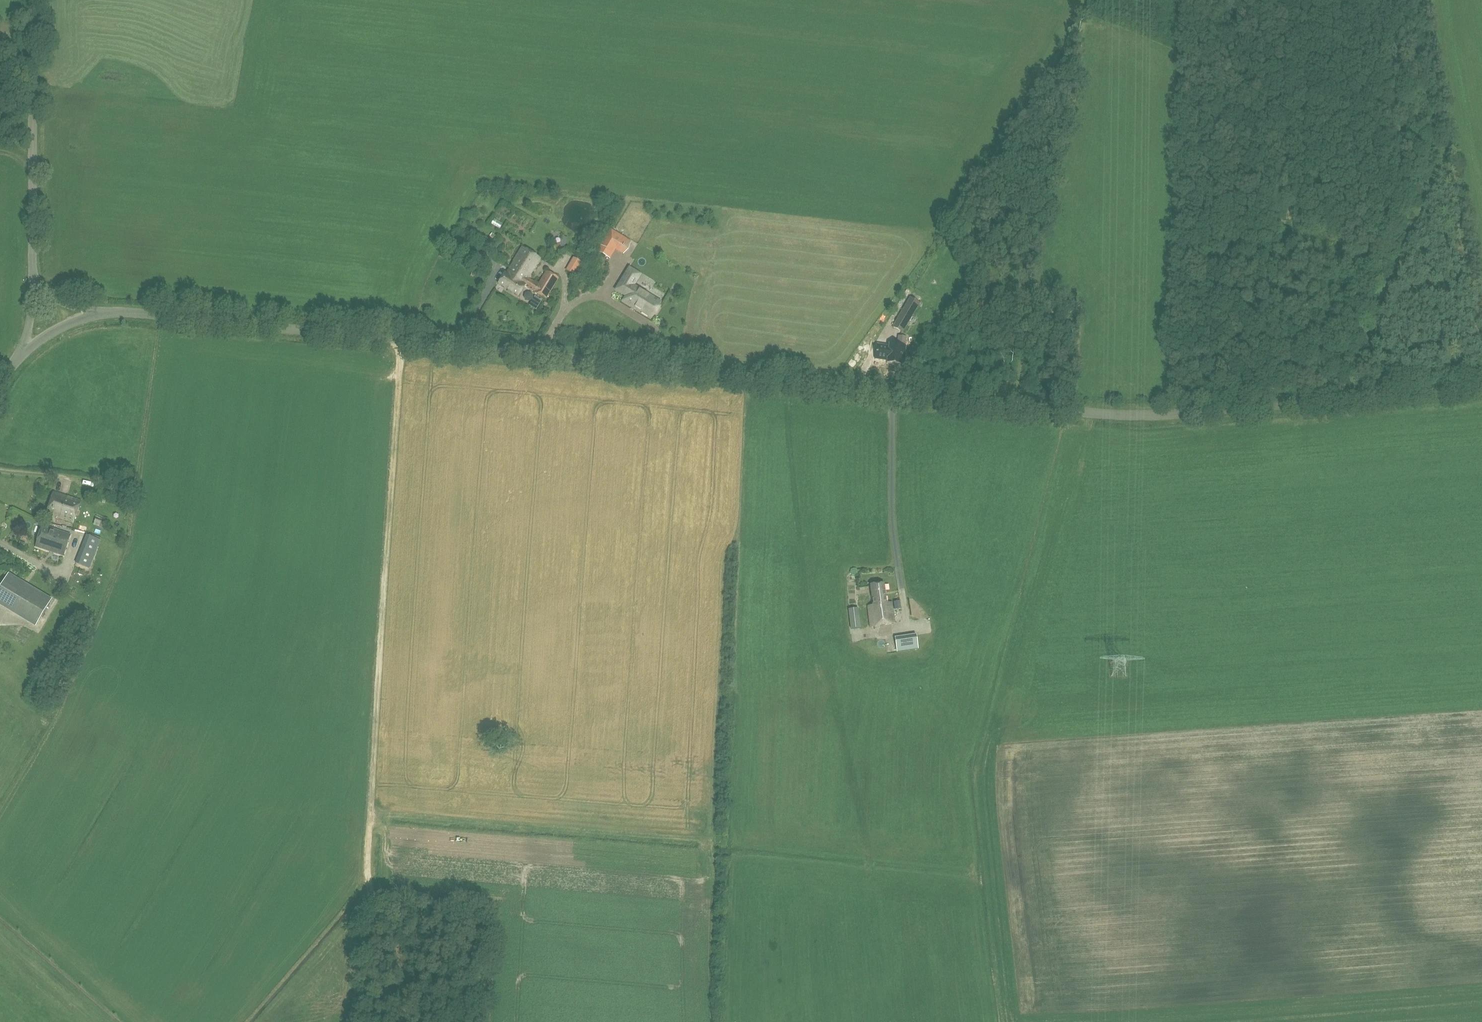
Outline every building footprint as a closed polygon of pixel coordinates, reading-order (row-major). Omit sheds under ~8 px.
[(622,250),(629,240),(613,230),(607,241),(622,250)] [(551,244),(552,251),(561,248),(559,242),(551,244)] [(511,268),(528,278),(540,259),(522,247),(514,262),(511,268)] [(486,267),(493,259),(481,248),(474,256),(486,267)] [(580,258),(571,269),(579,276),(589,265),(580,258)] [(649,315),(658,299),(631,283),(638,272),(627,265),(614,287),(624,293),(621,298),(649,315)] [(538,284),(528,278),(511,268),(507,274),(505,273),(498,284),(518,296),(524,286),(533,292),(533,293),(545,300),(550,292),(538,284)] [(538,284),(550,292),(558,279),(546,271),(538,284)] [(536,309),(541,300),(534,296),(529,305),(536,309)] [(910,297),(893,327),(902,332),(920,303),(910,297)] [(887,364),(904,366),(906,354),(905,354),(906,346),(905,346),(906,337),(899,336),(898,346),(889,345),(887,364)] [(48,520),(54,522),(56,517),(74,523),(81,501),(54,493),(47,514),(50,515),(48,520)] [(108,519),(97,515),(93,527),(98,529),(99,526),(105,528),(108,519)] [(70,535),(43,526),(36,547),(63,556),(70,535)] [(101,540),(86,535),(75,563),(90,568),(101,540)] [(52,598),(9,572),(0,587),(0,602),(37,624),(52,598)] [(871,628),(896,623),(893,602),(888,602),(885,583),(870,585),(873,605),(868,606),(871,628)] [(859,608),(849,609),(851,629),(861,628),(859,608)] [(917,649),(915,635),(894,638),(896,652),(917,649)]
